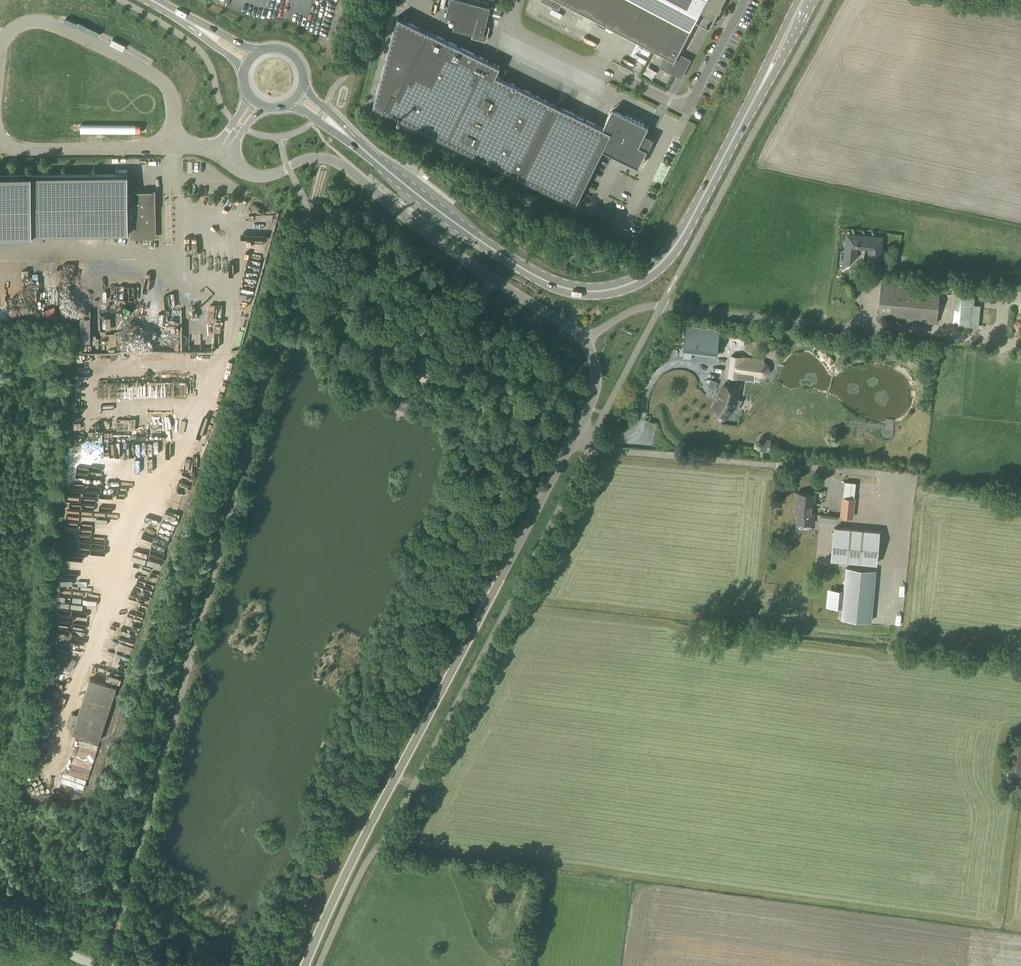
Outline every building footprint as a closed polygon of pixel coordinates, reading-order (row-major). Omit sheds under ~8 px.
[(399,0),(423,11),(427,2),(422,0),(400,0),(399,0)] [(489,35),(488,35),(490,27),(485,26),(490,6),(466,0),(450,0),(446,16),(455,19),(453,28),(473,34),(472,38),(486,41),(487,38),(488,39),(489,35)] [(544,2),(556,8),(560,7),(563,2),(664,56),(660,63),(662,68),(678,77),(683,75),(690,62),(688,58),(679,52),(701,11),(710,15),(712,10),(717,13),(724,0),(543,0),(544,2)] [(492,3),(488,18),(499,21),(503,5),(492,3)] [(373,105),(388,113),(575,204),(602,149),(638,167),(646,150),(649,144),(641,141),(644,134),(648,126),(612,108),(603,128),(496,75),(500,66),(466,50),(427,31),(397,16),(373,105)] [(133,191),(133,194),(127,194),(127,175),(31,176),(31,175),(0,175),(0,235),(31,235),(31,234),(128,233),(128,231),(130,231),(131,238),(156,238),(156,228),(156,189),(155,189),(155,191),(133,191)] [(878,271),(881,238),(848,234),(845,268),(855,260),(856,246),(871,248),(869,261),(878,271)] [(937,323),(940,289),(940,288),(894,284),(894,277),(882,276),(881,283),(880,289),(878,318),(937,323)] [(991,300),(992,289),(982,288),(982,299),(991,300)] [(952,324),(971,326),(978,327),(980,305),(973,305),(974,297),(955,295),(952,324)] [(991,323),(995,312),(989,310),(985,322),(991,323)] [(686,326),(682,358),(691,359),(692,351),(717,354),(720,330),(686,326)] [(745,357),(729,355),(727,377),(742,379),(745,357)] [(712,410),(717,414),(716,415),(716,416),(716,417),(715,417),(715,418),(716,419),(716,420),(716,421),(717,421),(718,422),(719,423),(720,423),(721,423),(722,422),(723,422),(724,421),(725,420),(731,413),(729,410),(733,401),(736,401),(737,392),(738,392),(738,387),(726,386),(726,390),(721,389),(717,398),(718,398),(717,402),(716,402),(712,410)] [(410,407),(414,398),(402,392),(398,401),(410,407)] [(99,421),(108,421),(108,411),(99,410),(99,421)] [(123,436),(142,435),(141,427),(137,427),(137,418),(122,419),(123,436)] [(762,443),(761,450),(773,451),(774,444),(762,443)] [(161,466),(169,455),(162,451),(154,462),(161,466)] [(97,488),(99,478),(74,474),(73,484),(97,488)] [(137,493),(139,479),(132,478),(131,493),(137,493)] [(813,524),(814,514),(813,514),(815,494),(797,492),(795,513),(798,513),(797,522),(813,524)] [(854,497),(843,496),(842,496),(840,517),(853,518),(855,498),(854,497)] [(876,564),(879,532),(853,530),(834,528),(833,546),(831,559),(876,564)] [(161,535),(159,542),(168,546),(171,539),(161,535)] [(132,579),(143,582),(147,568),(152,569),(154,562),(131,554),(126,567),(135,570),(132,579)] [(871,622),(876,570),(855,568),(845,567),(840,619),(871,622)] [(141,593),(138,602),(145,605),(148,595),(141,593)] [(133,615),(131,622),(141,625),(144,619),(133,615)] [(131,654),(137,630),(127,628),(121,651),(131,654)] [(67,646),(67,654),(78,654),(78,647),(67,646)] [(99,742),(117,687),(90,679),(78,715),(72,713),(68,726),(74,728),(72,733),(99,742)] [(1011,742),(1007,772),(1006,779),(1020,782),(1020,744),(1011,742)] [(67,777),(63,787),(75,792),(79,781),(67,777)]
